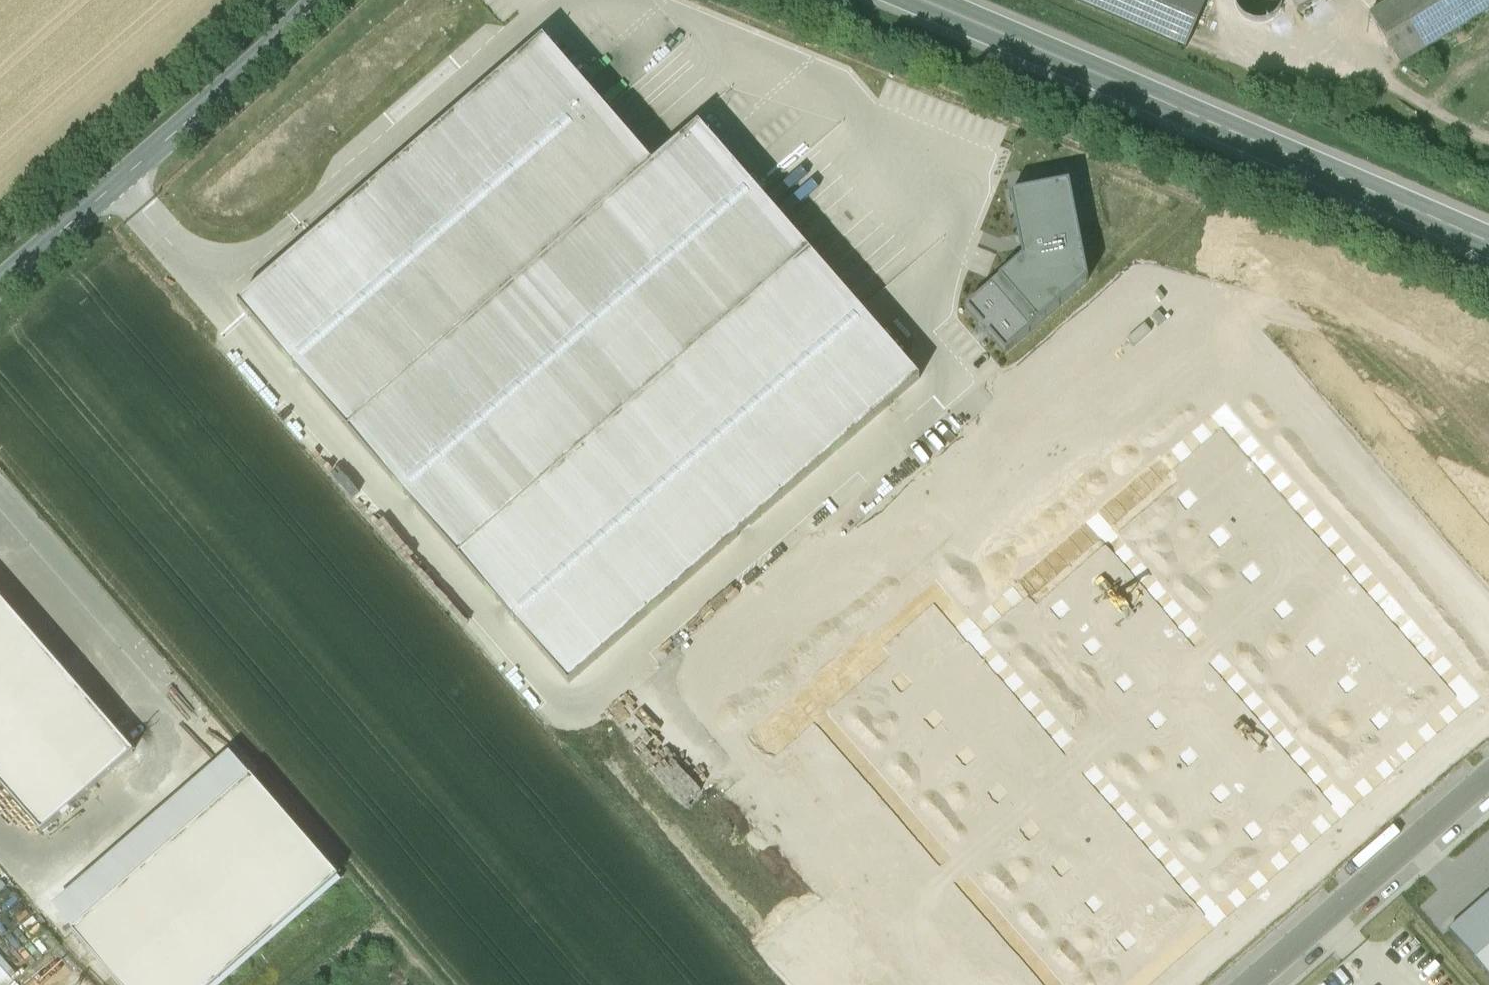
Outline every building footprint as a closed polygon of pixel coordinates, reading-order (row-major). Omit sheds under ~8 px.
[(1075,2),(1185,50),(1207,0),(1076,0),(1075,2)] [(1298,12),(1317,0),(1291,0),(1298,12)] [(1368,15),(1401,66),(1488,12),(1488,0),(1393,0),(1368,15)] [(542,36),(238,300),(568,677),(920,371),(694,112),(646,154),(542,36)] [(965,311),(1007,354),(1088,283),(1069,188),(1012,198),(1024,260),(965,311)] [(42,834),(134,754),(14,616),(18,612),(0,591),(0,786),(42,834)] [(119,984),(215,984),(338,877),(230,756),(55,907),(119,984)] [(1488,979),(1488,896),(1448,932),(1488,979)] [(15,978),(0,960),(0,984),(7,984),(15,978)]
